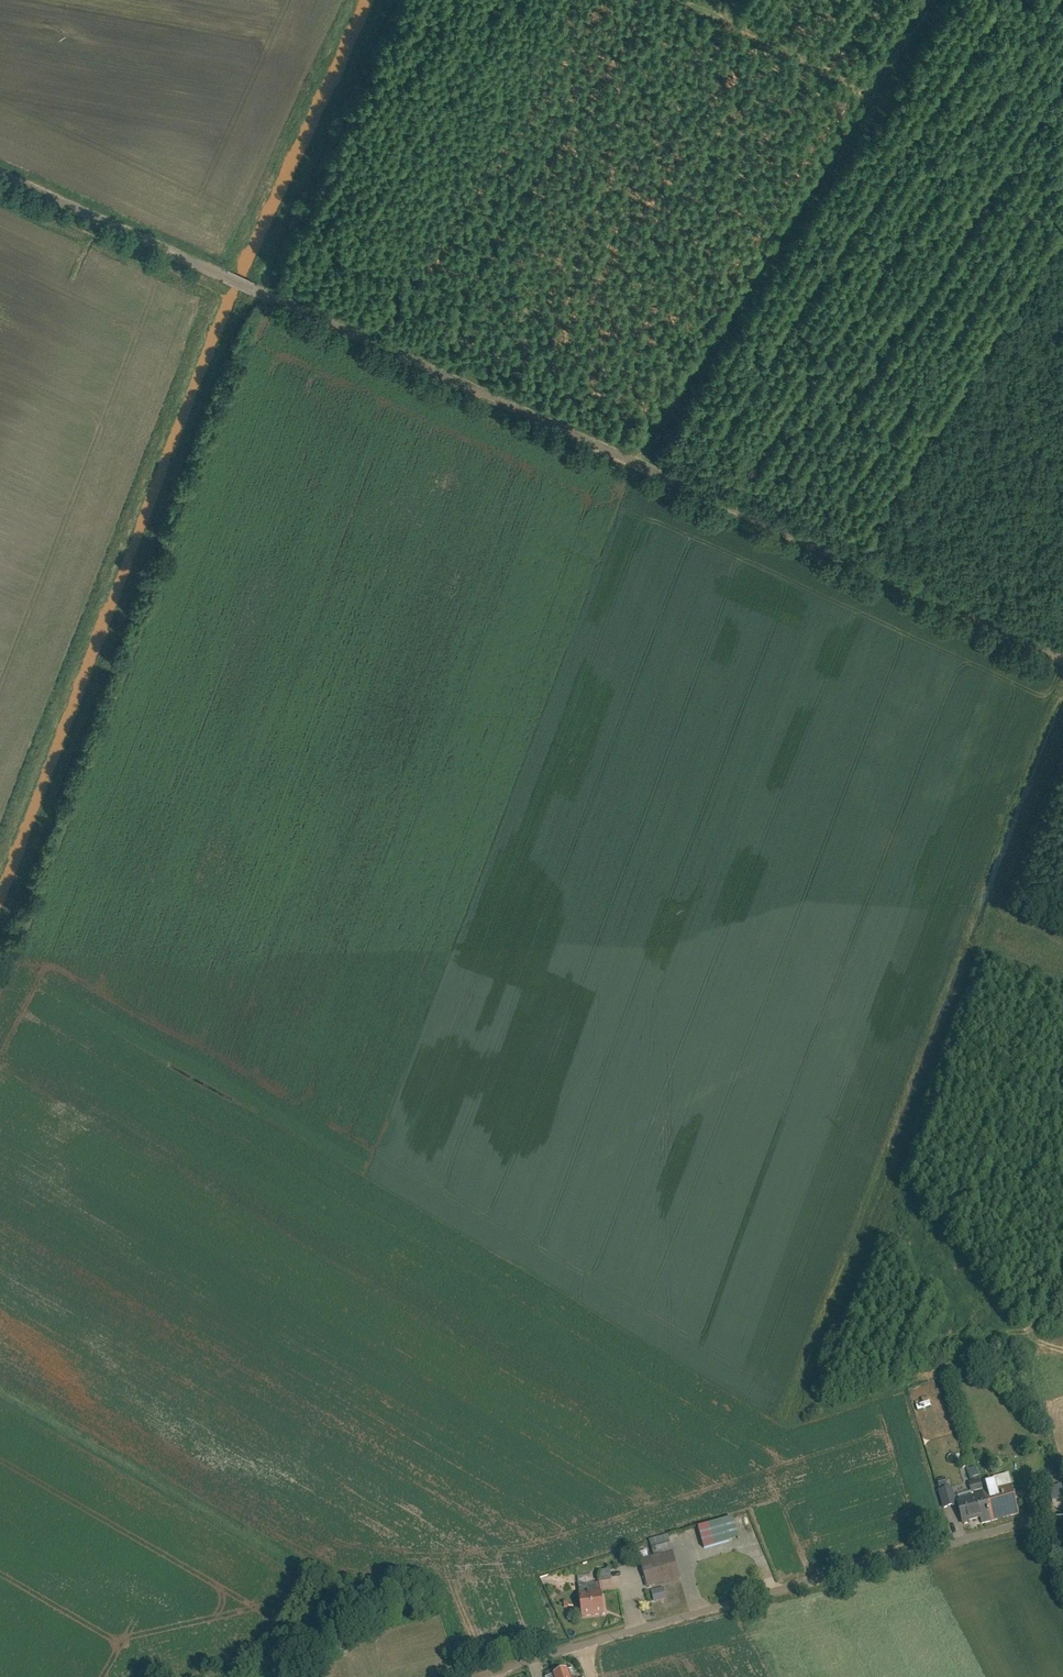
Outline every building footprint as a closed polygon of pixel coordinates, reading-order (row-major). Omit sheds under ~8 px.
[(929,1401),(915,1404),(917,1409),(931,1406),(929,1401)] [(1013,1482),(985,1490),(993,1519),(1021,1512),(1013,1482)] [(1048,1487),(1051,1501),(1062,1498),(1062,1494),(1061,1484),(1048,1487)] [(937,1490),(942,1508),(954,1505),(949,1486),(937,1490)] [(959,1497),(968,1531),(994,1524),(993,1519),(985,1490),(959,1497)] [(700,1527),(706,1546),(758,1531),(752,1512),(700,1527)] [(675,1551),(643,1560),(650,1586),(682,1577),(675,1551)] [(600,1580),(611,1577),(609,1568),(597,1572),(600,1580)] [(666,1586),(652,1590),(655,1601),(669,1597),(666,1586)] [(605,1590),(582,1592),(586,1616),(608,1613),(605,1590)] [(808,1602),(811,1613),(825,1609),(822,1598),(808,1602)] [(333,1658),(348,1656),(346,1642),(331,1644),(333,1658)]
